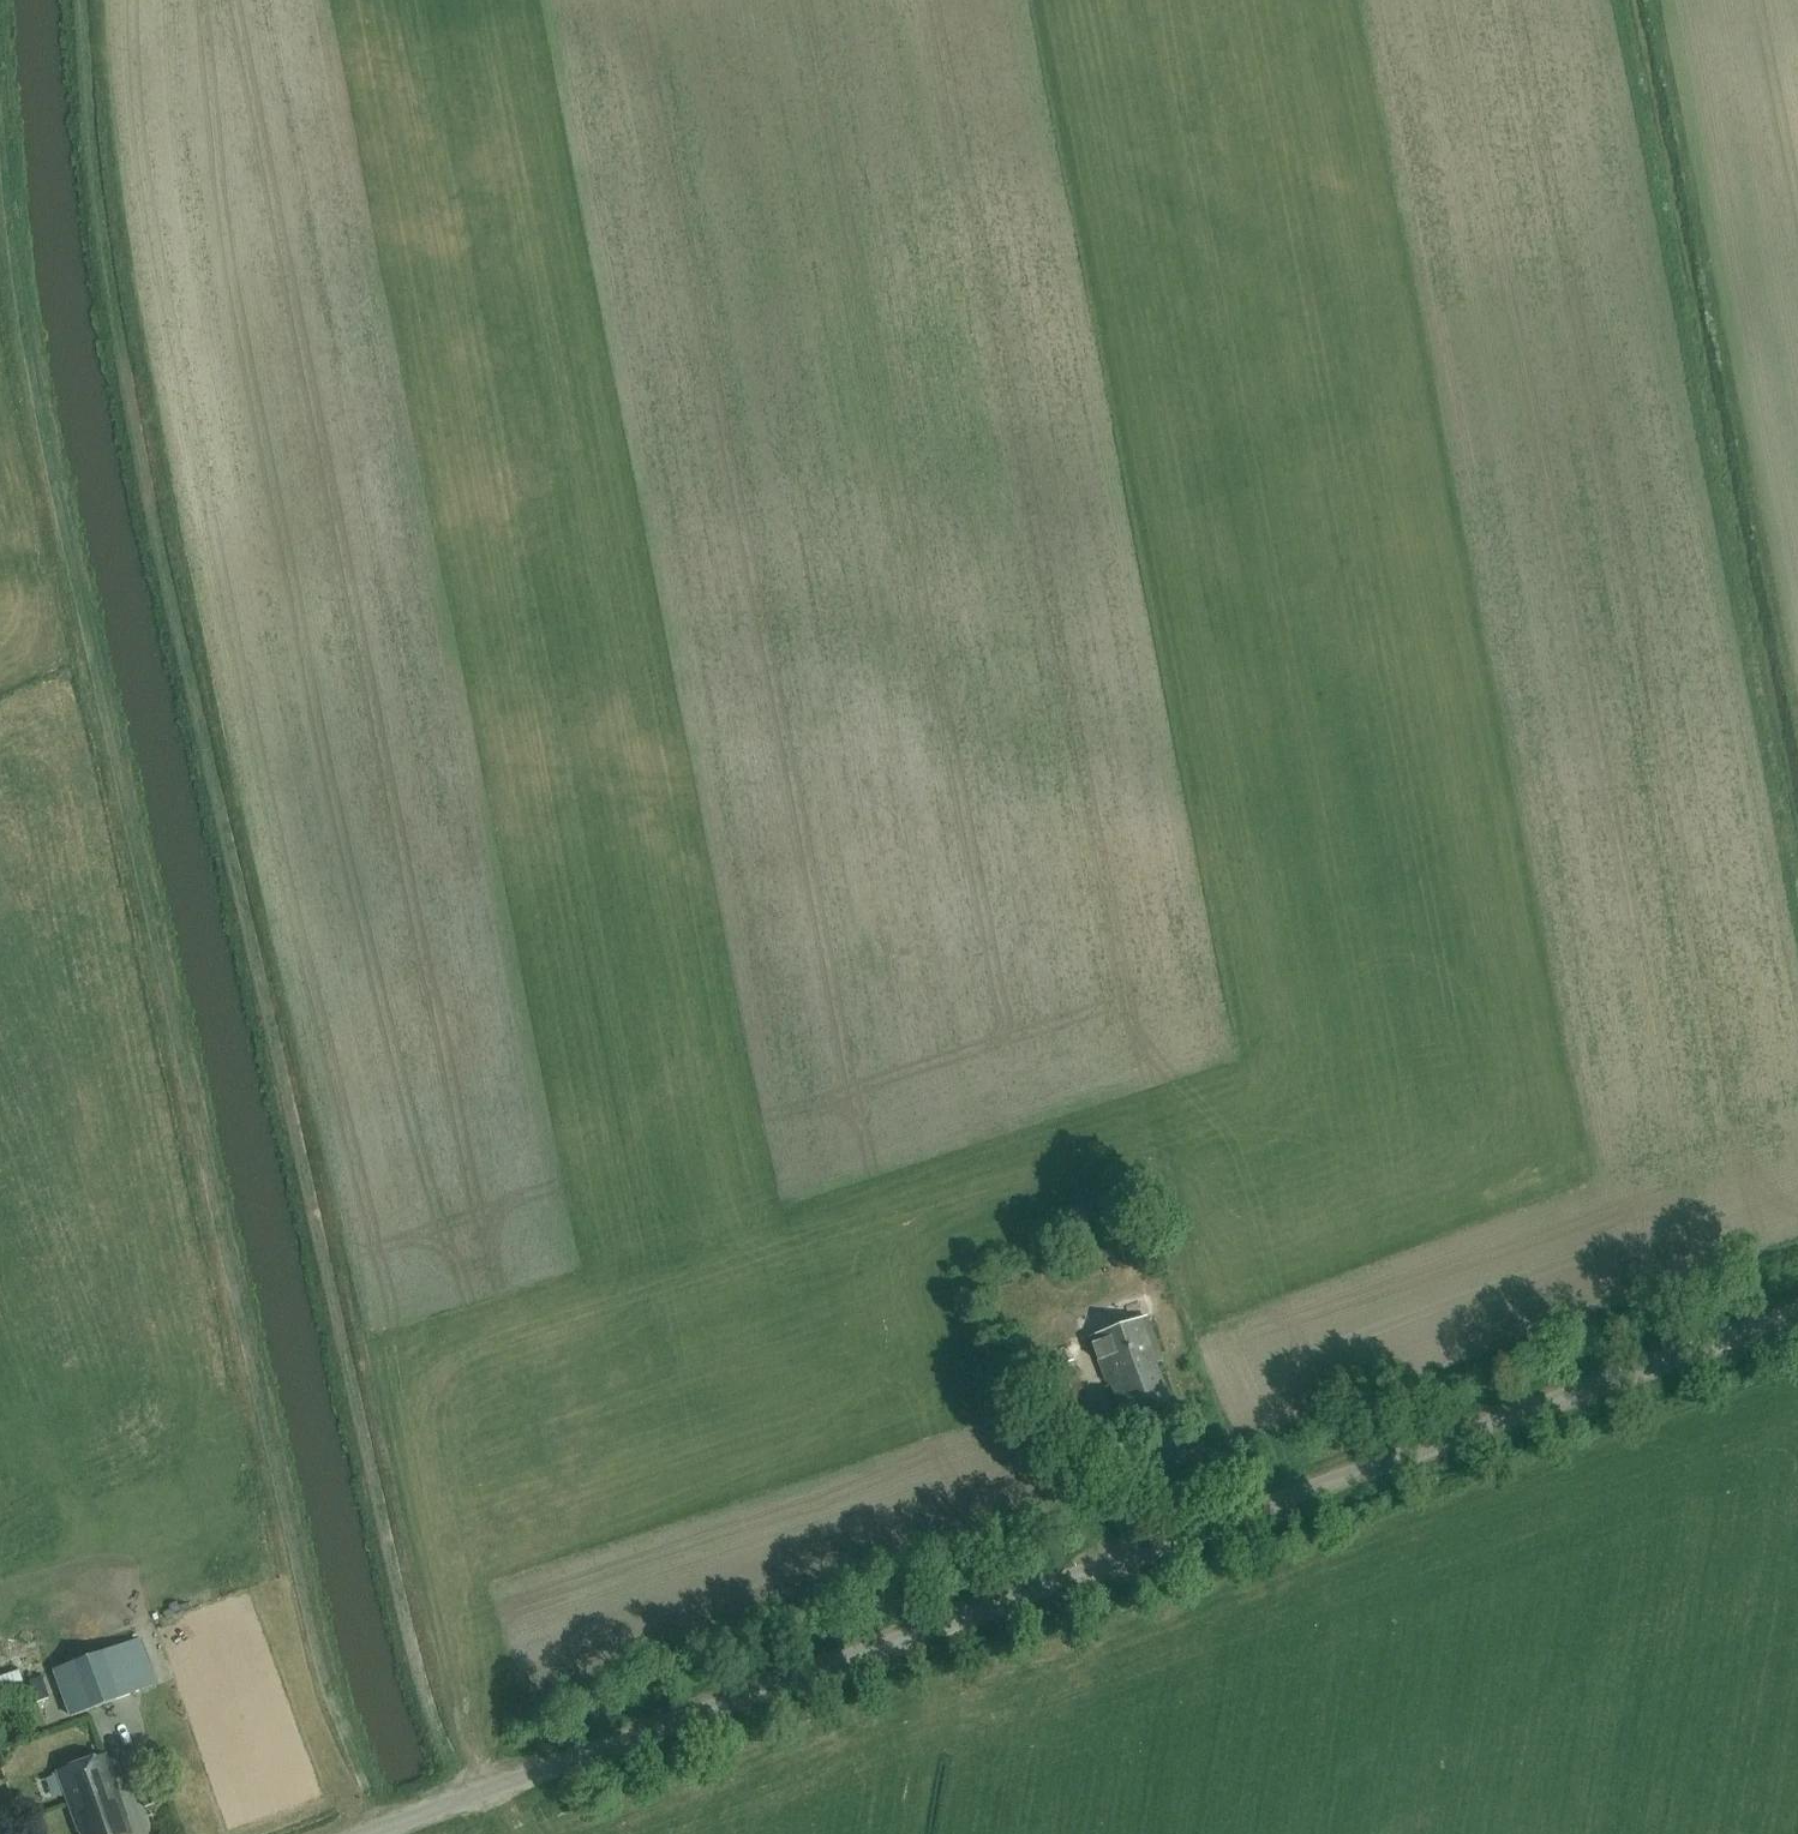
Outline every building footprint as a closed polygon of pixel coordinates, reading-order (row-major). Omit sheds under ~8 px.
[(1161,1361),(1146,1316),(1089,1336),(1105,1382),(1109,1380),(1122,1418),(1168,1402),(1154,1363),(1161,1361)] [(1096,1426),(1074,1361),(1048,1370),(1071,1435),(1096,1426)] [(156,1685),(140,1640),(55,1671),(71,1716),(156,1685)] [(105,1756),(59,1773),(80,1830),(83,1829),(84,1833),(129,1833),(123,1817),(126,1816),(105,1756)]
